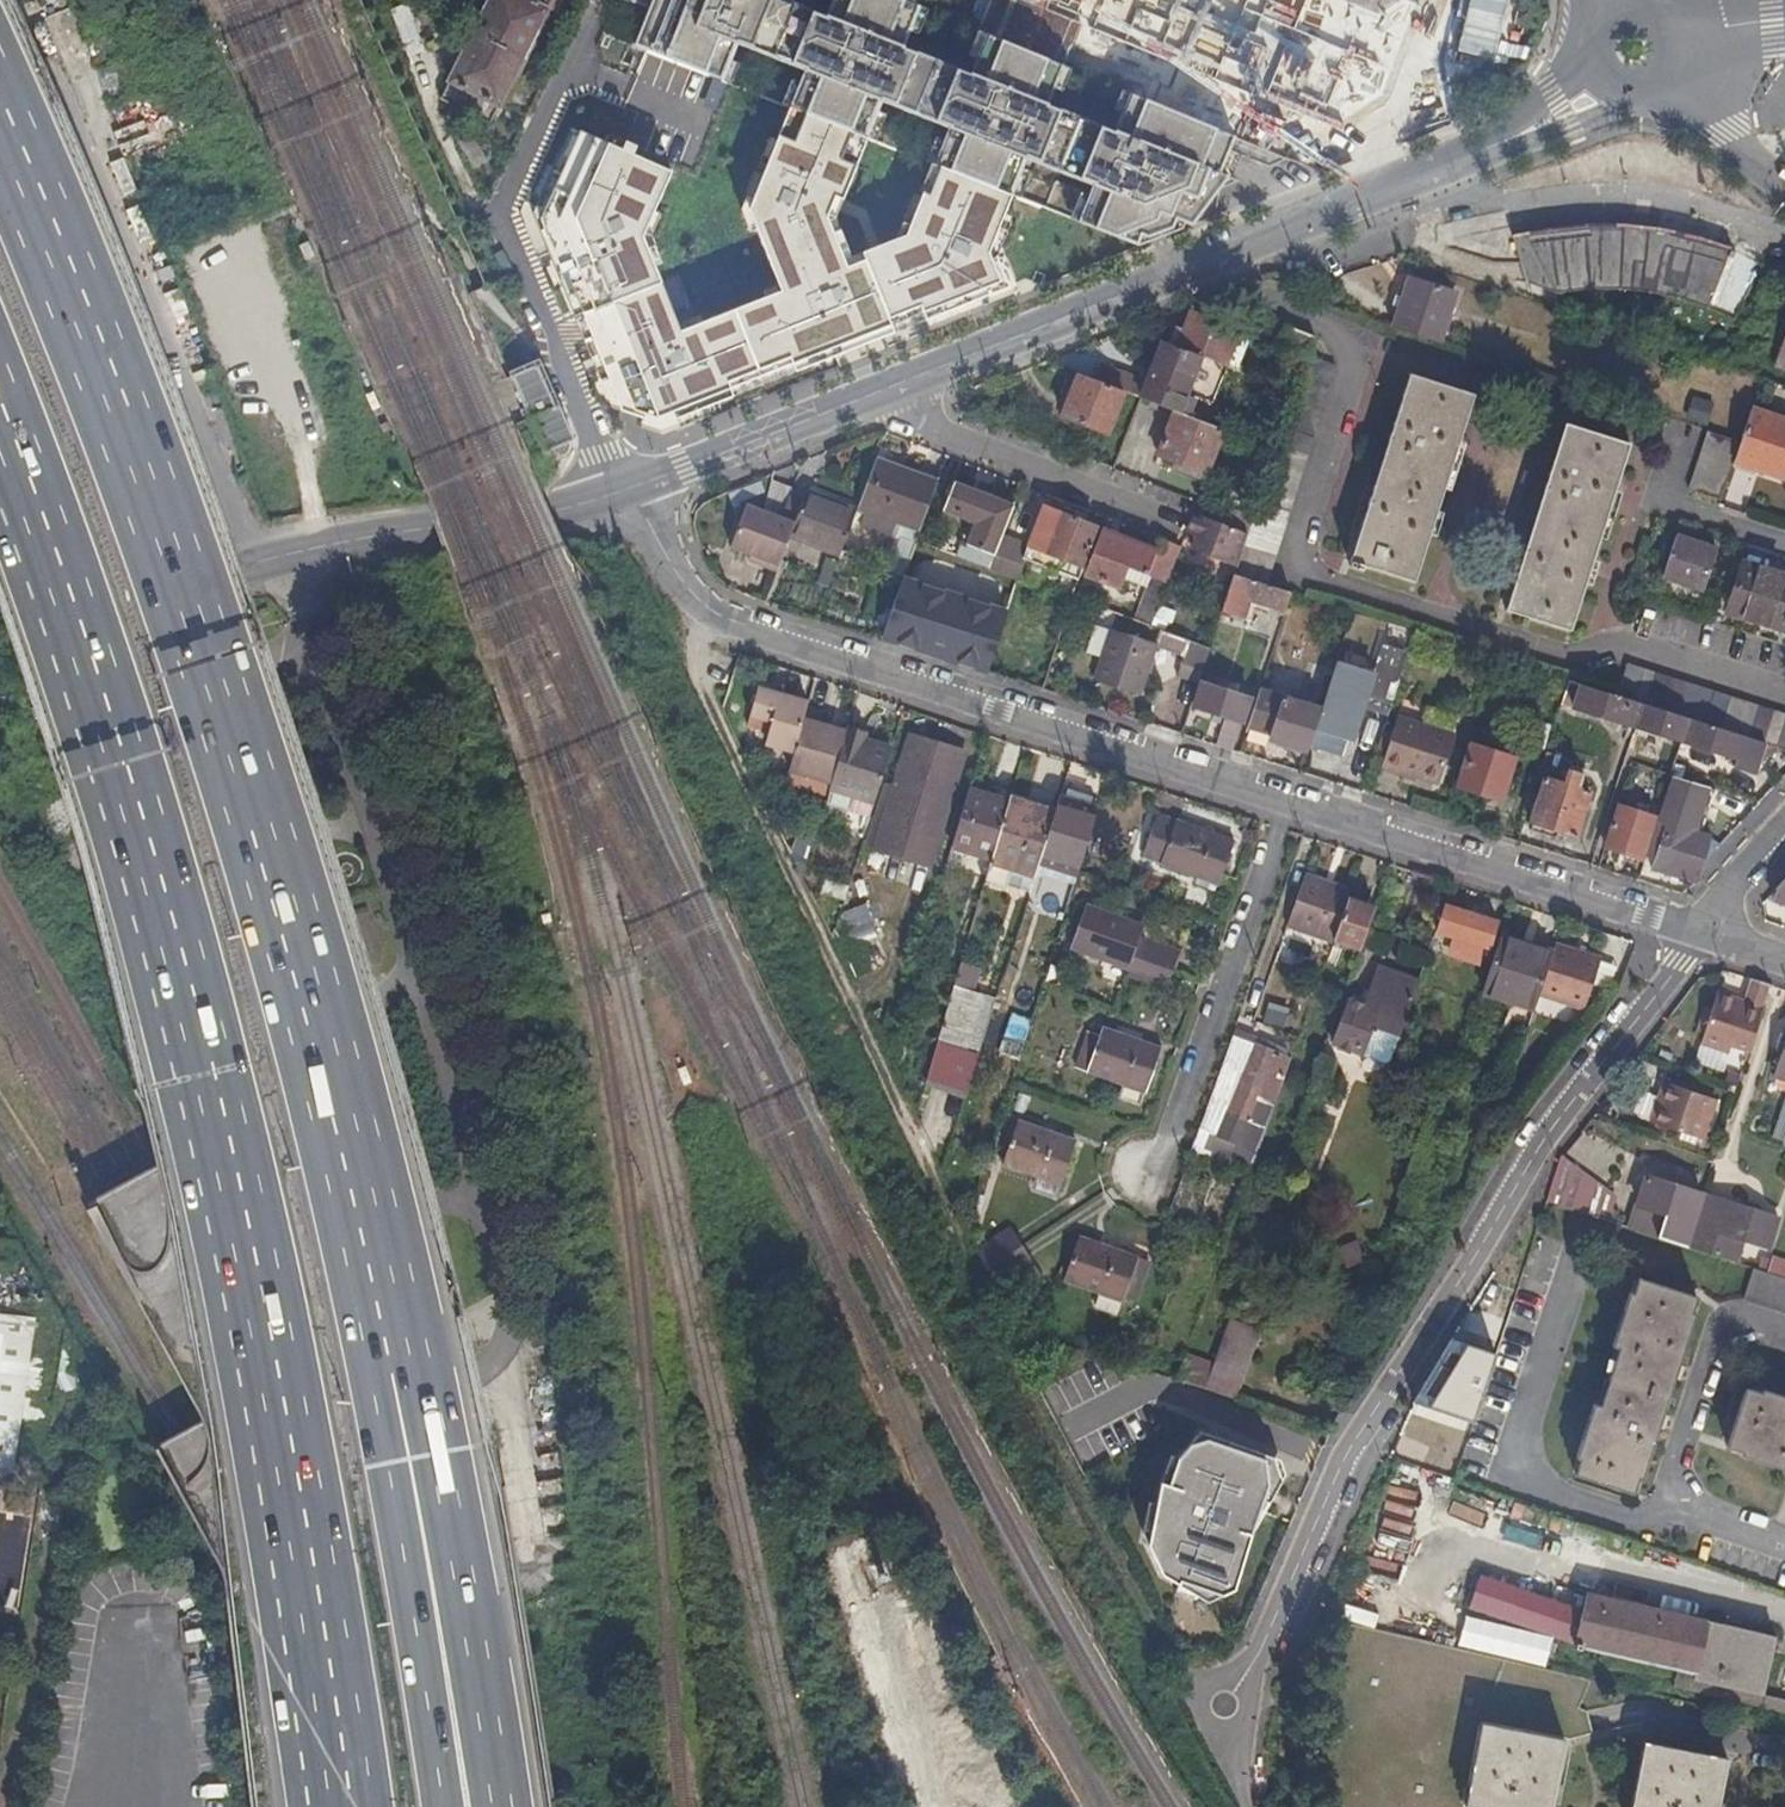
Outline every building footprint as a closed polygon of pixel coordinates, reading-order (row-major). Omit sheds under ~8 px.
[(450,81),(451,82),(442,99),(443,100),(434,118),(480,143),(498,107),(500,107),(549,10),(528,0),(490,0),(450,81)] [(641,53),(607,35),(566,116),(521,217),(597,407),(645,431),(1006,295),(991,247),(1005,203),(1007,196),(1119,246),(1182,229),(1225,133),(1147,101),(1123,91),(1109,130),(1045,103),(1058,66),(977,30),(963,71),(896,48),(913,10),(882,0),(818,0),(811,17),(774,0),(664,0),(641,53)] [(1340,122),(1386,93),(1416,0),(1015,0),(1340,122)] [(409,32),(394,37),(388,39),(399,76),(407,74),(420,70),(409,32)] [(1418,102),(1388,112),(1398,140),(1451,121),(1437,81),(1414,89),(1418,102)] [(736,179),(742,160),(723,154),(718,173),(736,179)] [(1540,229),(1513,235),(1526,281),(1557,291),(1595,289),(1619,290),(1641,291),(1658,293),(1680,298),(1703,306),(1731,317),(1758,261),(1739,253),(1710,242),(1671,231),(1639,226),(1607,225),(1571,226),(1540,229)] [(1410,277),(1393,327),(1438,342),(1455,292),(1410,277)] [(1784,300),(1765,354),(1784,361),(1784,300)] [(1251,333),(1205,315),(1192,310),(1181,338),(1174,336),(1171,344),(1225,365),(1236,369),(1251,333)] [(1304,352),(1310,334),(1286,324),(1279,342),(1304,352)] [(1225,365),(1171,344),(1160,340),(1149,369),(1145,368),(1140,380),(1147,383),(1141,398),(1174,411),(1185,415),(1194,394),(1212,400),(1225,365)] [(550,442),(555,429),(521,353),(494,364),(517,413),(519,412),(536,449),(540,447),(540,445),(550,442)] [(1147,383),(1140,380),(1099,364),(1093,379),(1123,390),(1139,397),(1141,398),(1147,383)] [(1093,379),(1079,373),(1063,414),(1107,432),(1123,390),(1093,379)] [(1400,403),(1465,424),(1474,396),(1409,375),(1400,403)] [(1362,520),(1428,541),(1465,424),(1400,403),(1362,520)] [(1752,408),(1741,441),(1735,459),(1784,476),(1784,420),(1752,408)] [(1222,429),(1185,415),(1174,411),(1158,453),(1205,472),(1222,429)] [(1556,453),(1620,473),(1629,444),(1565,424),(1556,453)] [(1689,488),(1720,500),(1735,459),(1741,441),(1709,430),(1689,488)] [(1518,569),(1584,590),(1620,473),(1556,453),(1518,569)] [(938,482),(877,459),(860,505),(922,527),(938,482)] [(1002,535),(1013,506),(955,484),(945,509),(979,522),(970,544),(994,554),(1002,535)] [(1266,584),(1293,498),(1263,489),(1237,574),(1266,584)] [(782,517),(752,507),(747,505),(731,546),(759,557),(758,563),(777,570),(782,556),(791,535),(842,553),(858,510),(806,492),(803,500),(790,496),(782,517)] [(1220,503),(1213,519),(1247,533),(1252,516),(1220,503)] [(1027,545),(1002,535),(994,554),(989,566),(1020,577),(1027,558),(1080,578),(1099,527),(1043,505),(1027,545)] [(1213,519),(1193,512),(1186,531),(1197,535),(1192,548),(1236,565),(1247,533),(1213,519)] [(1113,519),(1107,517),(1086,570),(1121,584),(1126,571),(1128,565),(1146,571),(1152,573),(1135,619),(1151,624),(1180,545),(1159,537),(1155,548),(1109,531),(1113,519)] [(1415,580),(1428,541),(1362,520),(1349,560),(1351,561),(1349,565),(1363,569),(1364,564),(1415,580)] [(1716,549),(1677,536),(1663,575),(1703,588),(1716,549)] [(1746,563),(1731,611),(1784,629),(1784,627),(1784,576),(1746,563)] [(1144,578),(1146,571),(1128,565),(1126,571),(1144,578)] [(1572,628),(1584,590),(1518,569),(1506,608),(1572,628)] [(1234,573),(1221,612),(1243,619),(1250,600),(1285,610),(1290,591),(1266,584),(1237,574),(1234,573)] [(881,637),(988,671),(1007,613),(903,579),(881,637)] [(1155,647),(1184,657),(1189,638),(1161,628),(1155,647)] [(1139,699),(1155,647),(1110,634),(1093,685),(1139,699)] [(1176,679),(1197,686),(1210,646),(1189,638),(1184,657),(1176,679)] [(1321,710),(1310,744),(1342,755),(1354,718),(1348,716),(1355,697),(1361,699),(1391,709),(1409,653),(1381,644),(1373,671),(1338,659),(1321,710)] [(1644,701),(1747,734),(1784,747),(1784,715),(1626,664),(1617,692),(1644,701)] [(1574,707),(1635,726),(1643,704),(1569,679),(1564,696),(1576,699),(1574,707)] [(1194,706),(1225,716),(1242,721),(1250,697),(1202,681),(1194,706)] [(791,752),(803,710),(805,704),(756,688),(748,715),(769,721),(763,744),(791,752)] [(1259,690),(1247,727),(1270,734),(1269,740),(1308,752),(1310,744),(1321,710),(1259,690)] [(1348,716),(1354,718),(1357,711),(1361,699),(1355,697),(1348,716)] [(1357,711),(1387,720),(1391,709),(1361,699),(1357,711)] [(1643,704),(1635,726),(1681,741),(1689,717),(1643,704)] [(828,784),(843,735),(818,727),(821,716),(803,710),(791,752),(785,771),(828,784)] [(1392,736),(1385,760),(1382,768),(1400,774),(1401,774),(1402,770),(1417,776),(1440,783),(1456,734),(1399,715),(1392,736)] [(1225,716),(1217,744),(1233,750),(1242,721),(1225,716)] [(1681,741),(1738,759),(1746,736),(1689,717),(1681,741)] [(864,733),(846,726),(843,735),(828,784),(823,802),(868,816),(889,751),(861,742),(864,733)] [(1383,733),(1376,757),(1385,760),(1392,736),(1383,733)] [(964,751),(909,734),(893,785),(886,782),(866,846),(927,865),(964,751)] [(1756,774),(1759,763),(1766,742),(1746,736),(1738,759),(1735,767),(1756,774)] [(1777,769),(1784,748),(1766,742),(1759,763),(1777,769)] [(1506,756),(1471,745),(1459,785),(1496,796),(1503,793),(1511,767),(1504,765),(1506,756)] [(1546,752),(1538,776),(1544,777),(1530,822),(1532,823),(1530,828),(1556,836),(1558,831),(1576,837),(1590,792),(1578,788),(1582,774),(1568,770),(1564,783),(1554,780),(1561,757),(1546,752)] [(1402,770),(1401,774),(1415,780),(1417,776),(1402,770)] [(1670,777),(1644,855),(1652,858),(1651,866),(1670,873),(1678,875),(1696,882),(1710,838),(1693,833),(1707,790),(1670,777)] [(971,778),(968,787),(1008,800),(1011,792),(971,778)] [(1008,800),(968,787),(950,844),(991,858),(1008,800)] [(1011,792),(1009,797),(1054,811),(1056,806),(1011,792)] [(1060,794),(1054,811),(1048,834),(1085,846),(1098,807),(1060,794)] [(1009,797),(1008,800),(991,858),(990,861),(1012,868),(1007,886),(1029,893),(1048,834),(1054,811),(1009,797)] [(1643,809),(1619,802),(1605,846),(1642,858),(1653,820),(1641,816),(1643,809)] [(1201,878),(1219,885),(1234,841),(1176,820),(1175,821),(1157,815),(1142,856),(1161,863),(1161,865),(1201,878)] [(800,828),(789,856),(799,878),(813,833),(800,828)] [(1012,868),(990,861),(983,884),(1005,891),(1007,886),(1012,868)] [(1678,875),(1670,873),(1668,878),(1676,881),(1678,875)] [(1347,899),(1350,890),(1305,874),(1287,925),(1322,937),(1332,940),(1347,899)] [(1776,885),(1773,898),(1784,902),(1784,876),(1776,885)] [(1216,891),(1219,885),(1201,878),(1199,885),(1216,891)] [(1373,908),(1347,899),(1332,940),(1359,949),(1373,908)] [(1133,956),(1172,970),(1178,952),(1139,938),(1143,925),(1085,904),(1070,947),(1128,969),(1133,956)] [(1498,924),(1443,906),(1424,961),(1432,963),(1443,932),(1454,935),(1446,957),(1480,967),(1487,946),(1490,947),(1498,924)] [(875,970),(868,926),(844,930),(851,974),(875,970)] [(1550,953),(1500,936),(1484,984),(1506,992),(1500,1011),(1528,1020),(1536,999),(1550,953)] [(1316,954),(1326,958),(1332,940),(1322,937),(1316,954)] [(1553,944),(1550,953),(1536,999),(1580,1013),(1598,958),(1553,944)] [(1165,989),(1172,970),(1133,956),(1128,969),(1125,975),(1165,989)] [(1374,1027),(1399,1036),(1415,987),(1418,980),(1378,966),(1364,1005),(1349,1000),(1345,1011),(1339,1009),(1336,1017),(1342,1019),(1334,1043),(1365,1054),(1366,1052),(1374,1027)] [(1436,977),(1421,971),(1418,980),(1415,987),(1431,993),(1436,977)] [(1768,984),(1749,978),(1742,1000),(1715,992),(1710,1009),(1702,1034),(1700,1043),(1728,1052),(1731,1045),(1747,1051),(1768,984)] [(936,1041),(964,1049),(982,993),(953,984),(936,1041)] [(964,1049),(978,1053),(996,997),(982,993),(964,1049)] [(1264,1003),(1258,1024),(1281,1030),(1287,1009),(1264,1003)] [(1702,1034),(1710,1009),(1704,1007),(1696,1032),(1702,1034)] [(1124,1084),(1144,1091),(1145,1091),(1160,1046),(1102,1026),(1099,1034),(1088,1030),(1076,1066),(1124,1084)] [(1366,1052),(1390,1061),(1399,1036),(1374,1027),(1366,1052)] [(1257,1047),(1230,1036),(1218,1071),(1220,1072),(1200,1127),(1211,1131),(1218,1110),(1250,1121),(1259,1096),(1273,1102),(1287,1057),(1283,1056),(1257,1047)] [(1259,1039),(1257,1047),(1283,1056),(1285,1049),(1259,1039)] [(925,1077),(966,1090),(978,1053),(964,1049),(936,1041),(925,1077)] [(1775,1074),(1784,1077),(1784,1042),(1775,1074)] [(1715,1097),(1663,1079),(1648,1120),(1701,1137),(1715,1097)] [(1140,1102),(1144,1091),(1124,1084),(1119,1095),(1140,1102)] [(1320,1098),(1308,1094),(1300,1116),(1312,1120),(1320,1098)] [(1258,1148),(1274,1102),(1273,1102),(1259,1096),(1250,1121),(1218,1110),(1211,1131),(1258,1148)] [(1077,1141),(1018,1120),(1003,1165),(1061,1186),(1077,1141)] [(1614,1197),(1561,1156),(1546,1202),(1605,1221),(1608,1213),(1614,1197)] [(1646,1176),(1630,1228),(1685,1247),(1702,1194),(1646,1176)] [(1778,1218),(1702,1194),(1685,1247),(1735,1262),(1743,1239),(1768,1248),(1778,1218)] [(1616,1216),(1608,1213),(1605,1221),(1614,1224),(1616,1216)] [(977,1250),(986,1268),(1023,1244),(1012,1227),(977,1250)] [(1124,1295),(1138,1299),(1150,1265),(1136,1261),(1138,1256),(1080,1235),(1064,1279),(1099,1291),(1120,1299),(1122,1300),(1124,1295)] [(1356,1241),(1341,1247),(1348,1265),(1364,1259),(1356,1241)] [(1023,1244),(986,1268),(995,1287),(1034,1261),(1023,1244)] [(1764,1272),(1769,1259),(1758,1255),(1754,1268),(1764,1272)] [(1769,1259),(1764,1272),(1784,1279),(1784,1264),(1769,1259)] [(1002,1286),(1013,1305),(1046,1283),(1034,1264),(1002,1286)] [(1764,1272),(1754,1268),(1753,1268),(1744,1300),(1784,1313),(1784,1279),(1764,1272)] [(1696,1299),(1638,1280),(1633,1295),(1629,1294),(1612,1345),(1619,1347),(1599,1405),(1593,1403),(1576,1456),(1579,1457),(1574,1472),(1633,1491),(1638,1476),(1642,1477),(1695,1315),(1692,1314),(1696,1299)] [(1116,1311),(1120,1299),(1099,1291),(1095,1304),(1116,1311)] [(40,1479),(46,1439),(54,1386),(61,1339),(64,1322),(62,1319),(27,1314),(29,1296),(0,1292),(0,1474),(40,1479)] [(1498,1298),(1490,1323),(1503,1328),(1511,1303),(1498,1298)] [(1228,1322),(1219,1347),(1249,1357),(1257,1332),(1228,1322)] [(1437,1411),(1419,1467),(1452,1478),(1503,1328),(1490,1323),(1485,1336),(1482,1335),(1475,1354),(1471,1353),(1459,1386),(1453,1383),(1442,1412),(1437,1411)] [(1188,1346),(1182,1362),(1210,1372),(1216,1356),(1188,1346)] [(1219,1347),(1216,1356),(1210,1372),(1204,1389),(1225,1396),(1235,1399),(1249,1357),(1219,1347)] [(1762,1389),(1760,1392),(1744,1387),(1726,1445),(1741,1451),(1741,1454),(1784,1468),(1784,1396),(1762,1389)] [(1156,1567),(1199,1595),(1212,1590),(1230,1569),(1261,1484),(1260,1483),(1271,1475),(1266,1459),(1252,1453),(1253,1451),(1196,1428),(1175,1454),(1165,1481),(1160,1478),(1151,1500),(1143,1538),(1156,1567)] [(1484,1476),(1491,1451),(1469,1445),(1462,1469),(1484,1476)] [(1391,1459),(1367,1522),(1432,1546),(1456,1484),(1391,1459)] [(1774,1638),(1595,1597),(1583,1646),(1678,1668),(1695,1672),(1693,1680),(1761,1695),(1774,1638)] [(1343,1610),(1342,1622),(1374,1625),(1375,1613),(1343,1610)] [(1465,1806),(1481,1722),(1564,1739),(1569,1740),(1593,1734),(1589,1722),(1585,1710),(1578,1707),(1590,1679),(1350,1624),(1318,1690),(1325,1806),(1465,1806)] [(1678,1668),(1674,1686),(1759,1708),(1760,1707),(1784,1713),(1784,1700),(1761,1695),(1693,1680),(1695,1672),(1678,1668)] [(1481,1722),(1465,1806),(1472,1806),(1551,1806),(1564,1739),(1481,1722)] [(1728,1758),(1644,1742),(1632,1806),(1718,1806),(1728,1758)] [(974,1798),(971,1806),(1001,1806),(1001,1805),(974,1798)]
